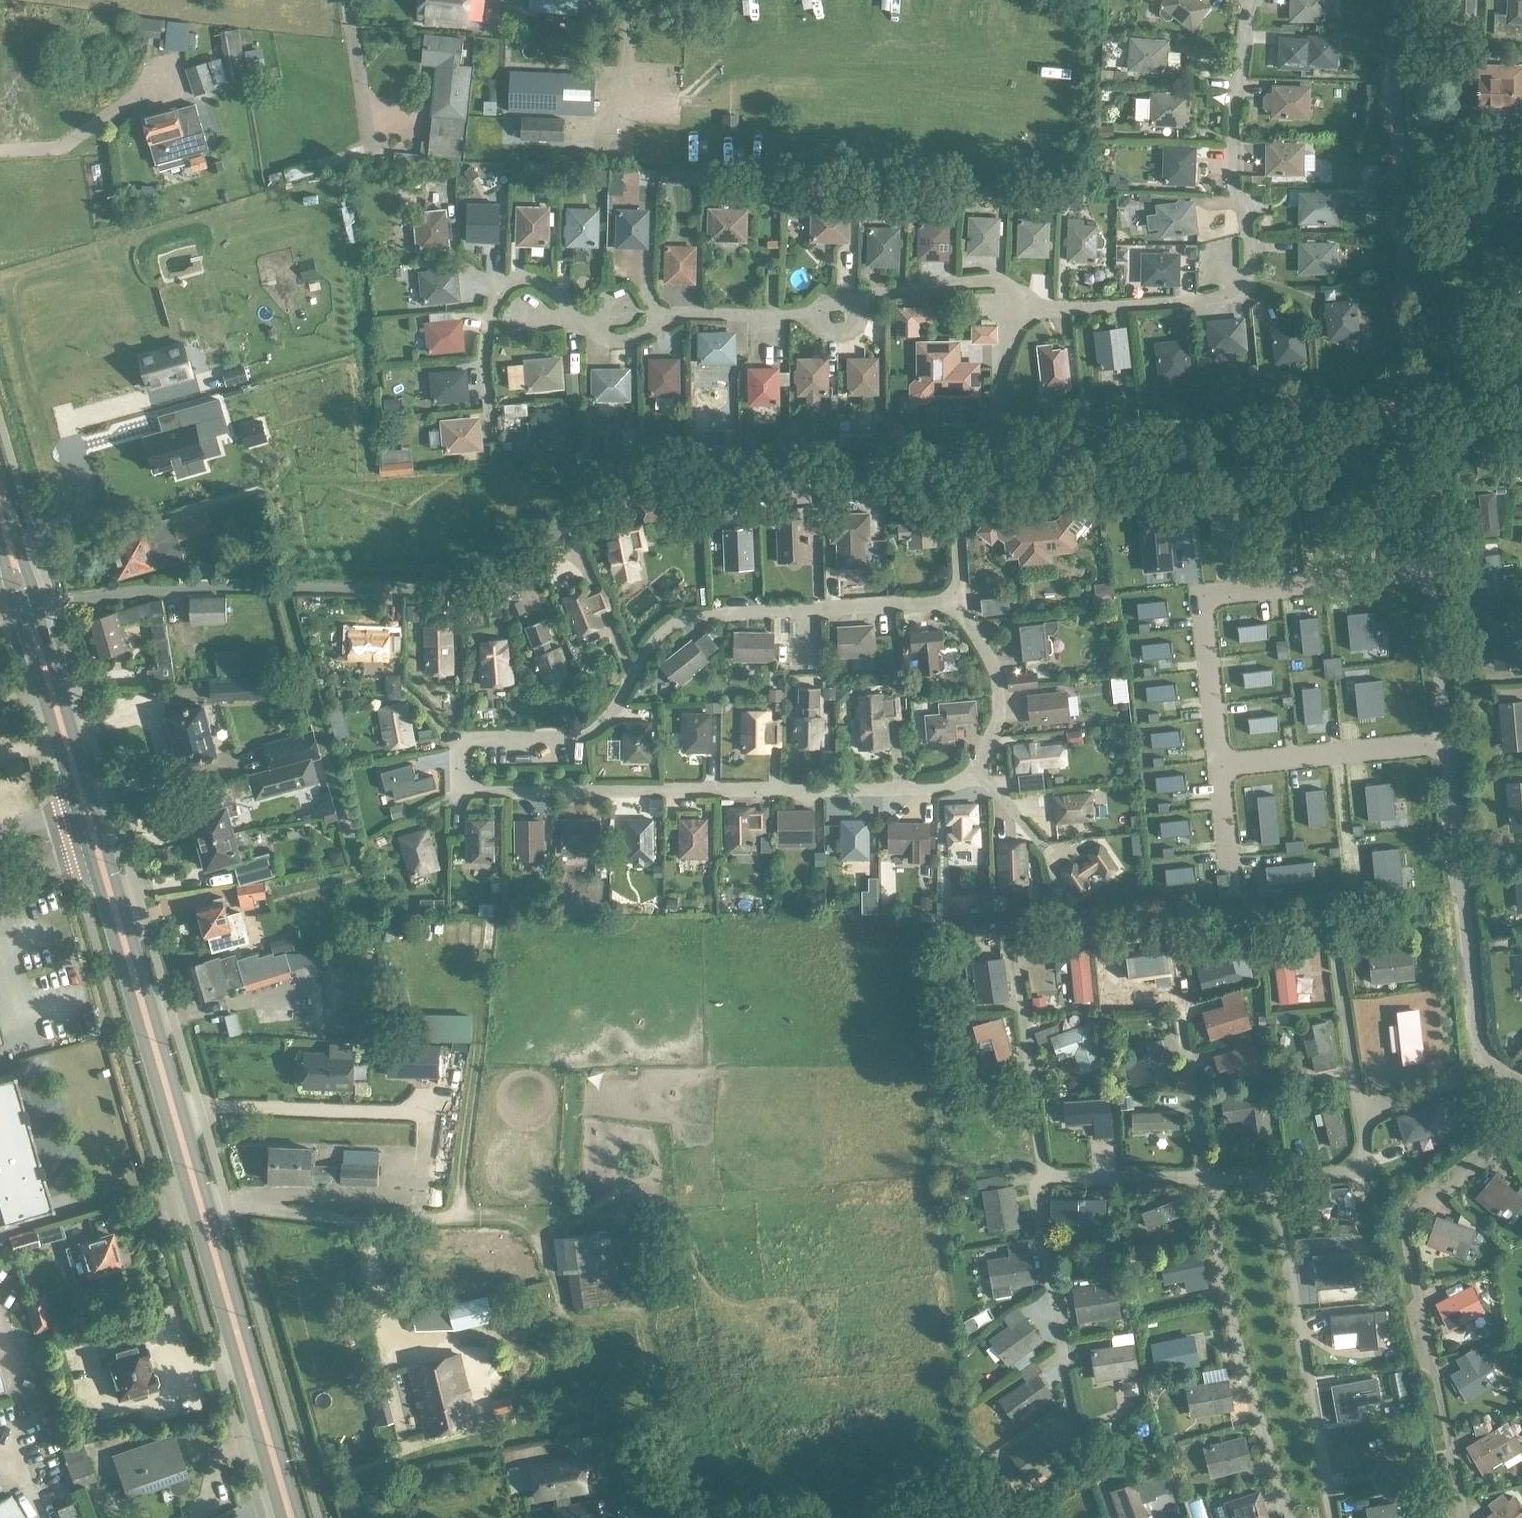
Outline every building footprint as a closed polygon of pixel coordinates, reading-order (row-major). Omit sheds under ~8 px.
[(419,18),(423,19),(426,23),(434,24),(438,20),(467,24),(469,0),(421,0),(419,18)] [(1160,6),(1162,7),(1160,10),(1161,15),(1168,20),(1172,20),(1175,16),(1184,23),(1187,19),(1196,26),(1210,7),(1200,0),(1164,0),(1160,6)] [(1291,21),(1327,21),(1327,15),(1342,15),(1342,0),(1291,0),(1291,21)] [(1477,0),(1456,0),(1456,13),(1443,12),(1442,33),(1470,34),(1471,23),(1477,23),(1477,0)] [(1507,15),(1495,14),(1495,35),(1521,36),(1521,0),(1508,0),(1507,15)] [(190,24),(170,22),(167,48),(187,50),(190,24)] [(238,29),(220,32),(229,81),(247,78),(238,29)] [(437,106),(436,117),(465,120),(471,67),(461,66),(462,57),(466,57),(467,51),(462,51),(464,40),(427,36),(424,65),(438,66),(433,106),(437,106)] [(1281,38),(1279,67),(1308,69),(1308,66),(1336,67),(1338,38),(1309,37),(1309,40),(1281,38)] [(1132,39),(1130,69),(1166,71),(1168,42),(1132,39)] [(261,49),(248,51),(250,67),(263,65),(261,49)] [(209,61),(185,69),(195,96),(218,88),(209,61)] [(1479,110),(1480,110),(1499,110),(1512,109),(1512,114),(1521,114),(1521,65),(1479,65),(1479,110)] [(1170,67),(1170,85),(1183,85),(1182,67),(1170,67)] [(1109,81),(1127,82),(1128,70),(1109,70),(1109,81)] [(512,71),(510,112),(595,115),(596,74),(512,71)] [(1265,95),(1265,106),(1268,109),(1273,109),(1272,117),(1309,118),(1310,88),(1274,87),(1273,91),(1269,91),(1265,95)] [(1152,94),(1151,124),(1187,126),(1188,96),(1152,94)] [(142,118),(156,165),(208,150),(195,104),(175,110),(175,108),(142,118)] [(724,116),(723,130),(738,130),(739,117),(724,116)] [(461,163),(465,120),(436,117),(432,117),(427,163),(430,163),(431,160),(461,163)] [(566,138),(566,119),(521,118),(521,140),(563,141),(562,148),(593,149),(594,139),(566,138)] [(1267,143),(1267,174),(1305,174),(1305,143),(1267,143)] [(1166,146),(1164,182),(1194,184),(1196,148),(1166,146)] [(222,161),(211,164),(213,173),(224,170),(222,161)] [(273,185),(316,173),(313,161),(270,173),(273,185)] [(511,177),(510,164),(475,163),(475,176),(511,177)] [(438,171),(425,171),(425,181),(437,182),(438,171)] [(611,171),(611,187),(623,187),(623,185),(632,185),(632,176),(624,176),(624,171),(611,171)] [(1259,175),(1249,175),(1249,184),(1259,184),(1259,175)] [(1121,178),(1120,186),(1130,186),(1130,178),(1121,178)] [(297,181),(287,184),(289,192),(300,189),(297,181)] [(870,182),(861,188),(866,195),(875,188),(870,182)] [(1059,186),(1047,185),(1046,197),(1058,198),(1059,186)] [(1371,188),(1371,200),(1381,200),(1381,188),(1371,188)] [(1300,208),(1300,223),(1336,224),(1337,208),(1342,208),(1342,194),(1308,193),(1308,208),(1300,208)] [(1130,201),(1130,195),(1120,195),(1120,206),(1126,206),(1130,201)] [(1158,213),(1149,214),(1151,229),(1160,228),(1161,236),(1197,232),(1193,202),(1157,206),(1158,213)] [(466,241),(499,242),(500,203),(467,203),(466,241)] [(520,208),(518,243),(549,244),(550,209),(520,208)] [(711,209),(711,239),(747,240),(748,210),(711,209)] [(563,236),(568,239),(568,245),(598,245),(599,210),(569,210),(569,221),(563,227),(563,236)] [(619,210),(618,245),(649,246),(649,239),(656,239),(657,219),(649,219),(649,210),(619,210)] [(812,210),(812,240),(848,241),(849,211),(812,210)] [(446,211),(416,214),(420,250),(449,247),(449,239),(453,238),(451,218),(446,218),(446,211)] [(969,217),(968,254),(998,254),(999,218),(969,217)] [(1020,219),(1018,255),(1048,257),(1050,220),(1020,219)] [(1069,220),(1068,253),(1082,253),(1082,261),(1096,262),(1097,226),(1083,225),(1083,220),(1069,220)] [(919,223),(918,259),(948,260),(949,223),(919,223)] [(869,228),(868,264),(898,265),(899,229),(869,228)] [(1299,243),(1299,273),(1335,273),(1336,243),(1299,243)] [(667,245),(666,281),(695,281),(696,246),(667,245)] [(1143,254),(1142,284),(1178,285),(1179,255),(1143,254)] [(402,276),(401,268),(393,269),(393,277),(402,276)] [(458,270),(422,273),(425,302),(461,299),(458,270)] [(1360,271),(1346,272),(1346,284),(1360,284),(1360,271)] [(1356,301),(1326,304),(1330,340),(1360,337),(1356,301)] [(934,306),(897,306),(897,335),(920,336),(920,323),(934,323),(934,306)] [(1280,326),(1272,327),(1276,363),(1306,359),(1302,323),(1298,324),(1298,317),(1293,314),(1282,315),(1279,319),(1280,326)] [(463,319),(427,323),(430,352),(466,349),(463,319)] [(1244,319),(1207,322),(1210,352),(1246,349),(1244,319)] [(700,332),(700,361),(735,362),(735,333),(730,333),(730,327),(720,327),(720,332),(700,332)] [(1125,329),(1095,332),(1099,368),(1129,365),(1125,329)] [(1186,341),(1156,344),(1160,380),(1190,376),(1186,341)] [(919,376),(912,383),(912,393),(918,399),(928,399),(935,391),(974,391),(979,386),(979,368),(974,363),(949,363),(949,346),(945,342),(923,342),(919,347),(919,376)] [(139,356),(149,389),(193,376),(184,343),(139,356)] [(1051,345),(1037,346),(1042,385),(1056,383),(1056,388),(1070,387),(1066,349),(1052,350),(1051,345)] [(561,356),(525,360),(528,390),(565,386),(561,356)] [(680,358),(650,359),(651,394),(680,393),(680,358)] [(828,358),(798,358),(798,394),(808,394),(808,407),(821,407),(821,394),(828,394),(828,358)] [(878,358),(848,358),(848,394),(878,394),(878,358)] [(227,385),(249,378),(245,366),(223,373),(227,385)] [(574,369),(575,389),(586,389),(585,368),(574,369)] [(750,368),(750,404),(779,404),(780,368),(750,368)] [(467,369),(431,373),(434,402),(470,398),(467,369)] [(630,369),(602,369),(594,369),(594,399),(630,399),(630,369)] [(1165,406),(1164,394),(1148,396),(1149,408),(1165,406)] [(399,397),(384,398),(385,410),(400,409),(399,397)] [(200,439),(229,431),(220,399),(177,412),(182,427),(146,437),(156,472),(188,463),(191,474),(206,469),(203,458),(205,458),(200,439)] [(607,429),(625,410),(615,401),(597,420),(607,429)] [(528,404),(505,406),(506,417),(529,415),(528,404)] [(1146,407),(1138,408),(1139,418),(1147,418),(1146,407)] [(574,409),(538,413),(541,442),(576,438),(574,409)] [(480,418),(444,421),(447,450),(482,447),(480,418)] [(268,440),(263,421),(250,424),(256,444),(268,440)] [(1496,474),(1488,430),(1471,433),(1480,477),(1496,474)] [(885,431),(874,432),(874,443),(886,442),(885,431)] [(755,441),(744,441),(745,449),(755,449),(755,441)] [(792,457),(803,456),(803,441),(792,442),(792,457)] [(414,461),(382,464),(383,473),(415,470),(414,461)] [(1254,476),(1253,470),(1253,466),(1234,468),(1235,471),(1235,478),(1254,476)] [(1335,485),(1333,466),(1322,467),(1324,486),(1335,485)] [(797,477),(783,477),(784,488),(797,487),(797,477)] [(1079,552),(1078,540),(1077,534),(1085,524),(1102,503),(1104,500),(1086,485),(1071,505),(1058,521),(1020,524),(1013,519),(991,502),(980,517),(978,519),(985,523),(977,533),(980,535),(993,545),(999,538),(1006,543),(1008,560),(1021,559),(1022,568),(1054,565),(1053,555),(1079,552)] [(673,517),(669,500),(674,499),(670,487),(643,496),(644,497),(640,498),(640,501),(645,523),(673,517)] [(1499,534),(1495,492),(1479,494),(1482,519),(1477,520),(1479,530),(1483,529),(1484,536),(1499,534)] [(895,498),(885,499),(887,509),(897,508),(895,498)] [(907,524),(900,524),(901,538),(908,538),(909,547),(936,545),(933,505),(906,507),(907,524)] [(808,561),(806,534),(805,509),(802,509),(779,509),(780,531),(776,531),(778,562),(808,561)] [(174,521),(176,526),(180,540),(213,531),(208,512),(174,521)] [(1241,548),(1237,512),(1209,515),(1213,551),(1241,548)] [(837,541),(864,540),(870,540),(869,513),(830,514),(831,541),(837,541)] [(1158,521),(1142,522),(1147,569),(1153,569),(1154,578),(1166,577),(1166,568),(1172,568),(1170,542),(1175,542),(1173,513),(1158,515),(1158,521)] [(639,568),(635,551),(631,530),(629,530),(628,524),(607,529),(612,553),(610,553),(613,573),(616,572),(618,583),(639,579),(637,568),(639,568)] [(180,540),(176,526),(113,544),(121,574),(184,556),(180,540)] [(752,529),(724,530),(725,569),(753,568),(752,529)] [(865,567),(864,540),(837,541),(838,568),(865,567)] [(1508,598),(1501,553),(1485,555),(1489,585),(1486,586),(1487,593),(1491,592),(1492,600),(1508,598)] [(1516,574),(1514,563),(1505,564),(1506,576),(1516,574)] [(1115,605),(1113,583),(1095,585),(1097,606),(1115,605)] [(603,625),(598,614),(590,594),(588,589),(563,599),(578,635),(603,625)] [(1166,591),(1136,594),(1138,610),(1168,607),(1166,591)] [(506,599),(514,616),(525,611),(517,594),(506,599)] [(228,595),(190,597),(191,625),(228,624),(228,595)] [(152,616),(152,617),(161,669),(149,669),(149,682),(175,680),(163,600),(149,602),(150,603),(152,616)] [(148,617),(146,603),(88,619),(99,657),(129,648),(122,625),(148,617)] [(493,605),(494,612),(499,612),(499,617),(508,616),(507,611),(505,611),(504,604),(493,605)] [(420,621),(420,605),(407,606),(407,621),(420,621)] [(1379,648),(1375,612),(1347,615),(1351,651),(1379,648)] [(1493,626),(1495,654),(1509,653),(1510,666),(1521,665),(1521,653),(1519,617),(1506,618),(1506,624),(1493,626)] [(1305,655),(1322,654),(1319,618),(1302,620),(1305,655)] [(544,619),(526,626),(534,646),(538,644),(542,653),(534,657),(541,676),(543,675),(547,685),(569,676),(565,667),(567,666),(560,647),(551,650),(548,640),(552,639),(544,619)] [(1059,619),(1017,624),(1021,660),(1049,657),(1046,636),(1055,635),(1060,628),(1059,619)] [(451,622),(425,623),(426,672),(453,672),(451,622)] [(1140,624),(1141,633),(1151,632),(1150,623),(1140,624)] [(1240,642),(1270,639),(1268,623),(1238,626),(1240,642)] [(873,625),(838,627),(840,657),(875,655),(873,625)] [(350,630),(349,657),(388,658),(389,631),(350,630)] [(942,630),(910,633),(912,651),(919,650),(921,674),(939,672),(944,671),(946,669),(945,661),(943,660),(938,660),(937,648),(943,647),(942,630)] [(735,632),(734,660),(773,660),(774,632),(735,632)] [(1170,634),(1141,638),(1142,654),(1172,650),(1170,634)] [(707,661),(706,659),(695,644),(691,640),(660,665),(676,685),(707,661)] [(484,665),(481,665),(482,685),(512,683),(511,663),(507,664),(506,641),(482,643),(484,665)] [(1287,641),(1277,642),(1278,660),(1289,659),(1287,641)] [(130,646),(132,662),(148,660),(146,645),(130,646)] [(402,677),(402,651),(393,651),(393,662),(350,661),(350,676),(402,677)] [(1341,657),(1324,659),(1326,680),(1344,678),(1341,657)] [(734,673),(776,676),(777,665),(735,662),(734,673)] [(227,681),(227,671),(240,672),(240,665),(219,665),(219,681),(227,681)] [(1154,667),(1145,668),(1145,677),(1155,675),(1154,667)] [(1274,685),(1273,669),(1243,672),(1245,688),(1274,685)] [(1023,675),(1025,689),(1037,687),(1036,673),(1023,675)] [(248,681),(245,682),(212,683),(211,683),(212,701),(248,699),(248,698),(267,697),(266,675),(248,676),(248,681)] [(1025,689),(1023,675),(1008,676),(1010,690),(1025,689)] [(1175,680),(1145,683),(1147,699),(1177,696),(1175,680)] [(1358,718),(1386,715),(1382,680),(1355,682),(1358,718)] [(159,684),(133,684),(133,698),(160,697),(159,684)] [(1302,688),(1305,724),(1323,722),(1319,686),(1302,688)] [(795,717),(794,738),(799,738),(799,748),(820,749),(820,738),(822,738),(823,717),(814,717),(814,707),(819,707),(819,687),(799,687),(799,707),(804,707),(804,717),(795,717)] [(835,688),(826,688),(825,701),(835,701),(835,688)] [(849,697),(849,690),(838,690),(838,699),(840,701),(844,701),(849,697)] [(1067,691),(1028,696),(1031,724),(1069,719),(1067,691)] [(770,700),(783,701),(783,692),(770,692),(770,700)] [(889,747),(887,720),(885,697),(882,698),(882,695),(859,696),(859,707),(856,707),(859,749),(889,747)] [(1284,706),(1294,705),(1293,696),(1283,697),(1284,706)] [(940,714),(925,715),(927,740),(937,739),(937,743),(941,746),(946,746),(950,742),(949,738),(956,738),(955,723),(977,721),(975,700),(939,703),(940,714)] [(1500,708),(1502,736),(1516,735),(1517,748),(1521,748),(1521,700),(1513,701),(1514,707),(1500,708)] [(175,741),(211,731),(204,705),(200,706),(200,704),(197,703),(191,704),(189,707),(189,709),(168,715),(169,718),(166,718),(165,722),(166,727),(169,729),(171,729),(175,741)] [(406,703),(379,708),(386,747),(413,742),(406,703)] [(706,703),(707,712),(722,712),(722,704),(706,703)] [(660,706),(651,706),(651,718),(660,718),(660,706)] [(769,752),(769,746),(770,722),(770,713),(742,712),(742,751),(769,752)] [(711,713),(683,713),(683,751),(711,751),(711,713)] [(1149,714),(1150,723),(1160,722),(1159,713),(1149,714)] [(1249,734),(1279,731),(1277,715),(1248,718),(1249,734)] [(651,722),(624,722),(624,761),(651,761),(651,722)] [(1180,726),(1150,729),(1152,745),(1182,742),(1180,726)] [(431,730),(419,731),(421,739),(433,738),(431,730)] [(211,731),(175,741),(177,751),(175,752),(174,756),(175,761),(178,763),(180,762),(181,765),(203,759),(203,761),(207,764),(213,762),(215,758),(215,756),(218,755),(211,731)] [(314,731),(264,745),(271,769),(300,761),(312,758),(317,756),(321,755),(314,731)] [(1083,731),(1068,732),(1069,745),(1084,744),(1083,731)] [(334,739),(338,752),(349,750),(345,736),(334,739)] [(1030,743),(1015,745),(1018,773),(1033,772),(1032,767),(1064,764),(1062,744),(1030,748),(1030,743)] [(1154,758),(1154,767),(1164,766),(1164,757),(1154,758)] [(269,770),(249,775),(251,779),(255,793),(255,795),(256,798),(318,781),(312,758),(300,761),(271,769),(269,770)] [(416,775),(412,764),(382,773),(387,790),(394,788),(396,798),(437,788),(434,776),(415,780),(414,776),(416,775)] [(1185,772),(1155,775),(1157,791),(1187,788),(1185,772)] [(251,779),(231,784),(235,798),(237,797),(255,793),(251,779)] [(1507,788),(1510,817),(1521,816),(1521,782),(1521,787),(1507,788)] [(1369,822),(1397,819),(1393,783),(1365,786),(1369,822)] [(212,812),(193,817),(196,828),(193,831),(197,843),(233,833),(228,816),(241,813),(237,797),(235,798),(231,784),(206,791),(212,812)] [(1125,786),(1126,795),(1138,794),(1137,784),(1125,786)] [(1306,792),(1310,828),(1327,826),(1324,790),(1306,792)] [(1091,792),(1052,797),(1056,824),(1095,819),(1091,792)] [(1258,797),(1263,845),(1280,843),(1275,795),(1258,797)] [(406,816),(403,803),(391,807),(394,819),(406,816)] [(1160,812),(1169,811),(1169,803),(1159,803),(1160,812)] [(979,804),(945,805),(946,823),(953,823),(953,833),(948,833),(948,848),(982,847),(982,828),(973,829),(973,823),(980,823),(979,804)] [(753,808),(726,809),(726,848),(733,848),(733,856),(749,856),(749,847),(754,847),(753,833),(767,832),(767,810),(753,811),(753,808)] [(813,810),(778,810),(778,845),(813,845),(813,810)] [(1190,817),(1160,821),(1162,837),(1191,833),(1190,817)] [(707,818),(679,818),(679,857),(707,857),(707,818)] [(598,819),(563,820),(563,855),(598,854),(598,819)] [(653,819),(626,819),(626,860),(634,860),(634,867),(645,867),(645,860),(653,860),(653,819)] [(493,820),(466,821),(466,859),(493,859),(493,820)] [(543,820),(515,820),(515,859),(543,859),(543,820)] [(869,820),(841,820),(841,859),(869,859),(869,820)] [(839,823),(826,823),(827,833),(839,832),(839,823)] [(929,823),(889,823),(889,851),(910,851),(910,862),(926,861),(926,851),(929,851),(929,823)] [(1049,826),(1042,832),(1049,841),(1056,835),(1049,826)] [(1364,834),(1363,826),(1353,827),(1354,835),(1364,834)] [(426,829),(400,837),(411,874),(437,867),(426,829)] [(233,833),(197,843),(200,855),(204,857),(207,867),(229,862),(229,865),(235,864),(241,885),(276,875),(270,854),(253,859),(250,847),(237,850),(233,833)] [(1134,852),(1143,851),(1142,836),(1133,836),(1134,852)] [(770,852),(770,837),(761,837),(761,852),(770,852)] [(1286,842),(1287,852),(1305,850),(1304,840),(1286,842)] [(1025,843),(998,844),(1000,883),(1027,882),(1025,843)] [(1091,859),(1085,863),(1091,871),(1097,867),(1104,877),(1117,868),(1101,845),(1088,854),(1091,859)] [(1341,856),(1340,847),(1330,848),(1331,856),(1341,856)] [(1164,849),(1165,858),(1175,857),(1174,848),(1164,849)] [(1376,887),(1404,884),(1400,848),(1372,851),(1376,887)] [(1267,867),(1268,884),(1316,879),(1314,862),(1267,867)] [(1091,871),(1085,863),(1078,868),(1075,863),(1061,872),(1077,895),(1090,886),(1084,876),(1091,871)] [(608,864),(596,864),(596,878),(608,878),(608,864)] [(1165,869),(1167,885),(1197,882),(1195,866),(1165,869)] [(1217,875),(1218,884),(1219,883),(1227,883),(1227,874),(1219,875),(1217,875)] [(1344,877),(1343,877),(1344,886),(1354,885),(1353,876),(1344,877)] [(879,913),(879,879),(869,880),(870,891),(870,913),(879,913)] [(265,882),(237,886),(241,911),(256,909),(255,900),(268,899),(265,882)] [(200,908),(198,909),(206,939),(209,938),(213,951),(251,941),(243,912),(230,916),(226,900),(225,900),(224,897),(214,899),(214,903),(200,907),(200,908)] [(422,900),(422,913),(446,912),(445,899),(422,900)] [(665,914),(677,913),(676,904),(664,904),(665,914)] [(942,928),(923,929),(923,939),(942,937),(942,928)] [(1261,938),(1262,952),(1278,950),(1277,936),(1261,938)] [(1368,953),(1370,968),(1383,967),(1385,984),(1387,983),(1405,981),(1415,980),(1410,936),(1392,938),(1393,950),(1368,953)] [(280,940),(283,951),(294,948),(292,937),(280,940)] [(1217,963),(1196,970),(1204,996),(1254,981),(1243,945),(1214,954),(1217,963)] [(1094,1001),(1089,949),(1071,951),(1075,1003),(1094,1001)] [(1293,951),(1274,953),(1280,1004),(1299,1002),(1293,951)] [(1127,957),(1130,976),(1166,971),(1163,952),(1127,957)] [(238,959),(237,959),(246,986),(289,973),(291,972),(293,971),(314,965),(311,954),(286,954),(275,957),(274,953),(258,958),(257,953),(238,959)] [(231,991),(230,990),(222,961),(221,959),(220,957),(188,967),(198,1001),(231,991)] [(997,958),(974,962),(979,1003),(1003,1000),(997,958)] [(1252,972),(1255,981),(1265,978),(1263,970),(1264,970),(1262,961),(1252,964),(1255,972),(1252,972)] [(1210,1041),(1251,1029),(1240,990),(1221,996),(1224,1008),(1202,1014),(1210,1041)] [(1045,997),(1033,998),(1034,1011),(1047,1010),(1045,997)] [(1398,1010),(1404,1064),(1425,1062),(1420,1008),(1398,1010)] [(409,1014),(407,1040),(470,1042),(471,1015),(409,1014)] [(1002,1018),(974,1025),(978,1039),(992,1035),(999,1061),(1012,1058),(1002,1018)] [(1319,1054),(1312,1055),(1316,1072),(1338,1067),(1327,1021),(1313,1024),(1319,1054)] [(1090,1024),(1055,1036),(1062,1054),(1078,1048),(1085,1068),(1103,1061),(1090,1024)] [(1256,1033),(1258,1041),(1267,1039),(1266,1030),(1256,1033)] [(1234,1051),(1213,1057),(1221,1084),(1262,1072),(1251,1034),(1231,1039),(1234,1051)] [(1133,1086),(1156,1079),(1158,1085),(1174,1080),(1163,1039),(1146,1043),(1150,1058),(1127,1064),(1133,1086)] [(415,1061),(415,1046),(391,1045),(390,1060),(415,1061)] [(354,1046),(346,1046),(332,1046),(332,1055),(306,1054),(305,1087),(352,1088),(353,1055),(354,1046)] [(1431,1074),(1444,1068),(1440,1058),(1426,1064),(1431,1074)] [(2,1221),(2,1222),(4,1221),(49,1208),(52,1208),(51,1205),(41,1173),(42,1173),(39,1164),(25,1118),(26,1118),(23,1108),(14,1076),(13,1074),(11,1074),(11,1075),(0,1078),(0,1222),(2,1221)] [(980,1076),(972,1088),(980,1093),(988,1081),(980,1076)] [(1249,1136),(1250,1137),(1270,1134),(1266,1108),(1264,1094),(1225,1099),(1227,1116),(1226,1118),(1229,1120),(1230,1119),(1242,1117),(1242,1119),(1246,1122),(1247,1121),(1249,1136)] [(1438,1105),(1396,1118),(1405,1145),(1448,1131),(1441,1110),(1456,1106),(1452,1094),(1436,1099),(1438,1105)] [(1133,1096),(1121,1098),(1122,1109),(1134,1108),(1133,1096)] [(1113,1098),(1065,1102),(1066,1124),(1095,1122),(1096,1137),(1113,1136),(1113,1098)] [(1339,1104),(1322,1108),(1332,1149),(1349,1145),(1339,1104)] [(1144,1107),(1139,1124),(1180,1137),(1186,1121),(1144,1107)] [(271,1148),(270,1180),(310,1182),(310,1181),(336,1182),(336,1167),(311,1166),(312,1149),(271,1148)] [(379,1164),(341,1162),(341,1185),(378,1186),(379,1164)] [(1500,1213),(1508,1203),(1517,1211),(1519,1208),(1520,1209),(1521,1207),(1521,1198),(1516,1193),(1510,1188),(1495,1175),(1491,1181),(1489,1179),(1482,1187),(1484,1188),(1479,1195),(1488,1203),(1487,1204),(1495,1211),(1496,1209),(1500,1213)] [(990,1189),(986,1190),(990,1214),(994,1213),(997,1229),(1021,1224),(1014,1185),(1008,1186),(1006,1177),(988,1180),(990,1189)] [(1352,1189),(1309,1192),(1310,1207),(1337,1206),(1338,1221),(1354,1220),(1352,1189)] [(1106,1198),(1055,1199),(1055,1220),(1106,1219),(1106,1198)] [(1180,1198),(1142,1212),(1148,1229),(1186,1214),(1180,1198)] [(1432,1223),(1429,1231),(1432,1232),(1429,1241),(1440,1244),(1439,1246),(1448,1249),(1449,1247),(1455,1250),(1459,1238),(1470,1242),(1471,1240),(1473,1240),(1476,1233),(1474,1232),(1476,1226),(1472,1225),(1462,1215),(1459,1224),(1438,1216),(1435,1224),(1432,1223)] [(1358,1225),(1339,1225),(1339,1235),(1358,1235),(1358,1225)] [(614,1229),(554,1238),(560,1274),(569,1273),(574,1307),(623,1300),(614,1229)] [(37,1234),(10,1241),(14,1255),(41,1247),(37,1234)] [(121,1266),(112,1235),(80,1244),(67,1248),(75,1278),(89,1274),(89,1275),(91,1275),(94,1287),(120,1280),(116,1268),(121,1266)] [(1009,1245),(1010,1252),(1011,1258),(989,1262),(994,1292),(1036,1286),(1030,1242),(1009,1245)] [(1133,1263),(1150,1256),(1146,1245),(1129,1251),(1133,1263)] [(1355,1266),(1354,1259),(1354,1251),(1345,1252),(1327,1254),(1313,1255),(1316,1289),(1356,1286),(1356,1276),(1355,1271),(1355,1266)] [(1208,1286),(1201,1252),(1161,1258),(1165,1283),(1184,1279),(1187,1291),(1208,1286)] [(1097,1286),(1077,1290),(1081,1313),(1097,1311),(1097,1315),(1121,1311),(1115,1275),(1096,1278),(1097,1286)] [(545,1281),(489,1296),(494,1321),(552,1306),(545,1281)] [(1440,1310),(1437,1312),(1441,1320),(1444,1318),(1448,1327),(1459,1322),(1459,1323),(1469,1318),(1468,1317),(1473,1315),(1467,1304),(1479,1298),(1477,1295),(1478,1294),(1475,1288),(1474,1288),(1473,1286),(1464,1290),(1461,1284),(1446,1291),(1449,1298),(1437,1303),(1440,1310)] [(130,1306),(127,1294),(94,1304),(98,1315),(130,1306)] [(494,1321),(489,1296),(488,1295),(448,1305),(454,1331),(494,1321)] [(53,1328),(45,1296),(44,1296),(25,1301),(34,1333),(53,1328)] [(413,1314),(416,1327),(417,1331),(453,1331),(448,1305),(413,1314)] [(1011,1368),(1044,1343),(1019,1309),(1005,1319),(1011,1328),(992,1342),(1011,1368)] [(1338,1351),(1330,1357),(1340,1369),(1348,1363),(1353,1359),(1358,1366),(1373,1355),(1363,1342),(1365,1341),(1348,1317),(1333,1328),(1345,1343),(1336,1349),(1338,1351)] [(982,1333),(977,1322),(964,1327),(968,1339),(982,1333)] [(1115,1346),(1095,1349),(1099,1373),(1114,1371),(1115,1375),(1139,1371),(1133,1334),(1114,1337),(1115,1346)] [(1194,1363),(1189,1337),(1152,1344),(1157,1370),(1194,1363)] [(144,1344),(106,1355),(120,1400),(157,1389),(156,1387),(159,1384),(157,1375),(152,1373),(148,1359),(151,1356),(149,1348),(145,1346),(144,1344)] [(1462,1369),(1453,1375),(1457,1382),(1453,1385),(1458,1392),(1462,1390),(1466,1398),(1476,1391),(1477,1393),(1486,1387),(1485,1386),(1490,1383),(1484,1372),(1493,1366),(1492,1364),(1493,1363),(1489,1356),(1488,1357),(1486,1355),(1482,1357),(1476,1349),(1457,1361),(1462,1369)] [(460,1354),(410,1367),(427,1435),(477,1422),(460,1354)] [(1027,1381),(1003,1398),(1017,1418),(1053,1392),(1041,1376),(1045,1374),(1035,1361),(1020,1372),(1027,1381)] [(1229,1379),(1190,1386),(1194,1410),(1210,1407),(1211,1411),(1234,1407),(1229,1379)] [(1377,1379),(1334,1386),(1339,1419),(1358,1416),(1356,1404),(1380,1400),(1379,1388),(1377,1379)] [(386,1394),(369,1399),(374,1423),(391,1418),(386,1394)] [(496,1417),(514,1412),(510,1399),(493,1404),(496,1417)] [(579,1421),(557,1426),(560,1438),(582,1432),(579,1421)] [(1474,1425),(1476,1435),(1489,1432),(1487,1421),(1474,1425)] [(1469,1450),(1467,1451),(1471,1458),(1473,1457),(1480,1469),(1491,1463),(1492,1464),(1502,1458),(1501,1457),(1505,1455),(1498,1444),(1509,1438),(1507,1435),(1509,1435),(1504,1428),(1503,1428),(1502,1426),(1467,1447),(1469,1450)] [(1044,1432),(1012,1456),(1030,1480),(1062,1456),(1044,1432)] [(173,1435),(114,1456),(128,1497),(187,1476),(173,1435)] [(1246,1437),(1207,1447),(1213,1470),(1229,1466),(1230,1470),(1253,1464),(1246,1437)] [(84,1445),(63,1451),(65,1459),(76,1489),(97,1482),(87,1453),(84,1445)] [(1183,1456),(1181,1447),(1171,1449),(1173,1458),(1183,1456)] [(574,1505),(570,1505),(568,1493),(588,1490),(584,1465),(569,1468),(568,1460),(549,1463),(551,1471),(533,1474),(537,1499),(556,1495),(558,1507),(552,1509),(553,1517),(576,1517),(574,1505)] [(1144,1503),(1157,1498),(1156,1496),(1159,1495),(1177,1488),(1173,1475),(1171,1470),(1153,1477),(1137,1482),(1112,1491),(1113,1493),(1121,1517),(1149,1517),(1144,1503)] [(1261,1489),(1224,1502),(1230,1517),(1271,1517),(1261,1489)] [(1488,1517),(1517,1517),(1515,1515),(1521,1510),(1521,1507),(1521,1506),(1521,1505),(1518,1499),(1517,1500),(1515,1498),(1511,1501),(1504,1493),(1488,1504),(1495,1513),(1488,1517)] [(11,1495),(0,1502),(0,1517),(25,1517),(11,1495)] [(69,1504),(57,1508),(61,1517),(86,1517),(79,1500),(69,1504)] [(1367,1507),(1368,1517),(1399,1517),(1396,1502),(1367,1507)]
